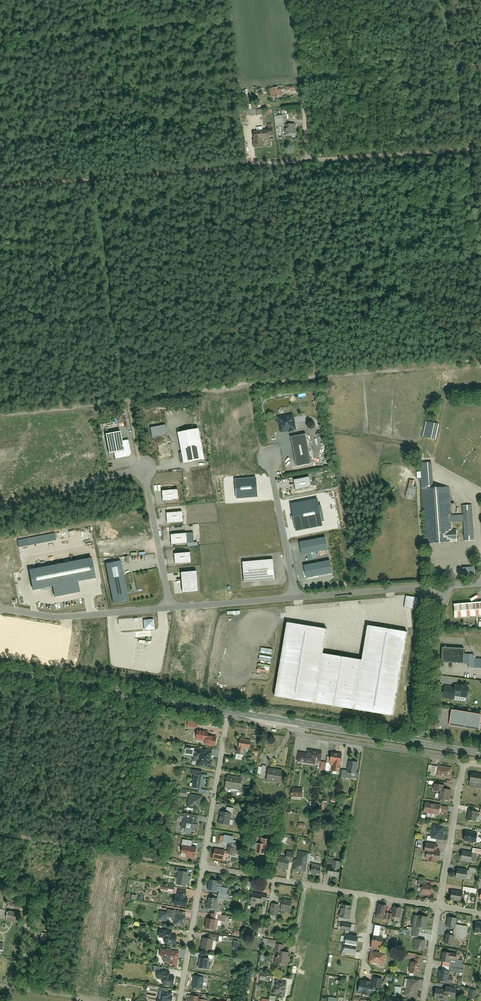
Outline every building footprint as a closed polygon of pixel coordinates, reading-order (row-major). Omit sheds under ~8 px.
[(277,87),(270,89),(272,97),(284,95),(283,89),(278,90),(277,87)] [(282,117),(275,117),(277,133),(282,132),(281,125),(283,125),(282,117)] [(296,123),(285,125),(287,135),(298,133),(296,123)] [(254,139),(254,146),(263,145),(263,139),(271,139),(271,130),(254,132),(255,139),(254,139)] [(292,412),(277,416),(280,432),(296,429),(292,412)] [(426,438),(438,440),(441,426),(429,424),(426,438)] [(151,428),(152,438),(168,435),(166,425),(151,428)] [(201,428),(177,432),(183,463),(206,459),(201,428)] [(116,453),(117,459),(132,456),(130,440),(125,441),(124,432),(107,435),(110,454),(116,453)] [(307,436),(291,438),(296,465),(311,463),(307,436)] [(322,457),(324,467),(331,466),(329,455),(322,457)] [(449,488),(435,489),(433,462),(420,463),(422,491),(423,491),(427,544),(453,542),(460,541),(459,529),(452,529),(452,524),(463,523),(465,541),(476,541),(473,505),(462,506),(463,515),(451,515),(449,488)] [(297,490),(311,487),(309,477),(295,480),(297,490)] [(235,480),(237,499),(259,497),(258,478),(235,480)] [(409,486),(407,495),(413,497),(416,488),(414,487),(409,486)] [(163,490),(164,500),(179,500),(179,489),(163,490)] [(296,531),(323,525),(318,499),(291,504),(296,531)] [(183,512),(167,513),(168,524),(184,523),(183,512)] [(187,533),(172,534),(172,545),(188,544),(187,533)] [(326,538),(300,543),(303,555),(329,550),(326,538)] [(192,553),(176,554),(177,564),(192,563),(192,553)] [(92,558),(29,570),(33,589),(53,585),(55,596),(79,591),(77,581),(95,577),(92,558)] [(273,560),(242,562),(244,583),(275,580),(273,560)] [(330,560),(304,565),(306,578),(332,573),(330,560)] [(123,561),(106,564),(113,603),(129,600),(123,561)] [(199,592),(197,572),(181,573),(183,593),(199,592)] [(404,608),(416,609),(418,598),(406,596),(404,608)] [(454,605),(455,619),(480,616),(480,602),(454,605)] [(145,630),(154,629),(153,620),(144,620),(145,630)] [(323,654),(327,629),(288,623),(276,694),(393,715),(407,633),(368,626),(362,660),(323,654)] [(467,648),(445,648),(444,663),(467,664),(467,648)] [(455,687),(446,686),(444,697),(454,699),(454,696),(467,698),(469,687),(456,685),(455,687)] [(452,711),(450,725),(479,730),(480,721),(480,716),(452,711)] [(214,732),(199,730),(197,740),(206,741),(206,745),(217,746),(218,737),(213,737),(214,732)] [(239,748),(251,749),(253,742),(240,740),(239,748)] [(299,753),(298,761),(315,764),(315,760),(321,761),(322,752),(308,750),(308,754),(299,753)] [(343,756),(331,753),(330,765),(335,766),(334,772),(341,773),(343,756)] [(197,766),(213,769),(215,760),(198,757),(197,766)] [(342,771),(341,778),(352,780),(353,776),(358,777),(360,763),(350,762),(348,772),(342,771)] [(435,777),(450,779),(451,769),(437,767),(435,775),(435,777)] [(269,769),(267,780),(281,783),(283,771),(269,769)] [(470,773),(468,787),(479,789),(480,778),(480,774),(470,773)] [(193,788),(204,789),(206,777),(195,775),(193,788)] [(229,776),(227,788),(241,790),(243,779),(229,776)] [(448,801),(450,790),(444,789),(444,786),(433,784),(432,792),(437,793),(436,799),(448,801)] [(304,789),(292,788),(291,797),(303,798),(304,789)] [(187,807),(201,810),(203,797),(190,795),(187,807)] [(446,815),(448,807),(423,803),(421,813),(438,815),(439,813),(446,815)] [(221,811),(219,824),(231,826),(233,814),(221,811)] [(465,821),(480,823),(480,818),(480,814),(466,812),(465,821)] [(181,833),(191,835),(194,830),(197,830),(198,824),(195,820),(183,818),(183,820),(181,833)] [(429,838),(441,841),(444,827),(432,825),(429,838)] [(462,841),(476,843),(478,835),(463,832),(462,841)] [(184,846),(182,856),(197,859),(198,848),(193,846),(193,842),(182,840),(181,845),(184,846)] [(257,844),(255,854),(265,855),(266,849),(271,850),(273,841),(263,840),(262,845),(257,844)] [(421,860),(438,863),(440,853),(436,852),(437,846),(422,843),(420,852),(423,852),(421,860)] [(215,850),(214,858),(226,860),(227,852),(215,850)] [(296,860),(295,870),(307,872),(310,854),(300,852),(298,860),(296,860)] [(459,861),(470,862),(471,854),(460,852),(459,861)] [(278,858),(277,866),(292,869),(294,855),(287,854),(286,860),(278,858)] [(329,866),(328,875),(339,878),(341,863),(333,862),(332,866),(329,866)] [(312,866),(311,872),(321,874),(322,868),(312,866)] [(454,879),(465,880),(466,872),(455,870),(454,879)] [(177,884),(188,886),(190,873),(180,871),(177,884)] [(210,880),(209,889),(218,890),(219,881),(210,880)] [(419,894),(431,896),(433,887),(421,885),(419,894)] [(174,904),(189,907),(190,898),(188,898),(189,892),(179,890),(178,897),(175,896),(174,904)] [(460,902),(461,892),(450,891),(449,900),(460,902)] [(252,902),(263,904),(265,895),(253,893),(252,902)] [(209,898),(207,908),(218,910),(219,900),(209,898)] [(283,900),(281,909),(292,911),(294,902),(283,900)] [(269,915),(278,916),(280,905),(271,903),(269,915)] [(351,906),(338,903),(335,916),(349,918),(351,906)] [(388,907),(377,905),(375,919),(385,920),(388,907)] [(400,920),(402,908),(391,907),(390,918),(400,920)] [(175,926),(185,928),(187,912),(168,909),(167,913),(161,912),(160,921),(168,922),(169,920),(176,922),(175,926)] [(425,930),(427,917),(414,915),(412,927),(425,930)] [(454,928),(455,918),(446,917),(445,927),(454,928)] [(208,918),(206,928),(218,930),(219,920),(208,918)] [(474,924),(473,932),(480,934),(480,925),(474,924)] [(175,931),(160,928),(158,937),(167,938),(166,943),(177,946),(178,938),(174,937),(175,931)] [(355,954),(358,937),(345,935),(342,952),(355,954)] [(453,936),(443,935),(442,944),(452,946),(453,936)] [(382,937),(372,936),(369,949),(379,951),(382,937)] [(201,949),(212,951),(214,941),(208,940),(204,939),(201,949)] [(423,952),(425,941),(414,939),(412,951),(423,952)] [(285,945),(277,944),(275,952),(277,952),(275,964),(289,966),(291,953),(284,952),(285,945)] [(178,968),(180,951),(161,948),(160,956),(163,957),(162,959),(163,960),(165,961),(167,963),(166,966),(178,968)] [(367,963),(383,966),(385,955),(369,952),(367,963)] [(454,955),(441,952),(439,962),(449,963),(453,964),(454,961),(454,955)] [(407,974),(417,976),(422,971),(425,957),(414,956),(413,963),(409,963),(407,974)] [(208,965),(209,959),(201,958),(199,967),(210,969),(211,965),(208,965)] [(165,968),(155,966),(154,972),(158,973),(157,978),(163,979),(162,984),(175,987),(176,979),(171,978),(172,972),(164,971),(165,968)] [(447,972),(438,970),(436,982),(452,985),(453,979),(447,978),(447,972)] [(192,987),(203,988),(205,978),(194,976),(192,987)] [(278,976),(277,979),(275,993),(280,993),(280,995),(286,997),(289,978),(278,976)] [(416,998),(418,981),(407,980),(405,988),(404,996),(416,998)] [(356,993),(370,996),(371,985),(372,983),(358,981),(356,993)] [(160,988),(158,1000),(172,1000),(174,990),(160,988)] [(434,989),(432,999),(444,1000),(447,1000),(447,998),(455,998),(456,989),(445,988),(445,990),(434,989)]
